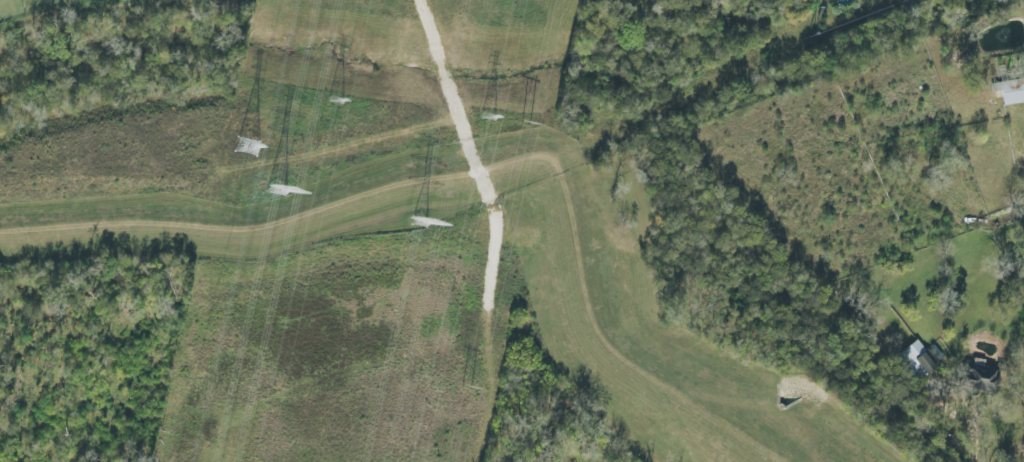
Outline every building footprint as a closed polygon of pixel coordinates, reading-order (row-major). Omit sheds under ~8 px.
[(991,83),(992,92),(1003,91),(1004,105),(1023,103),(1023,79),(991,83)] [(917,383),(937,367),(916,341),(896,357),(917,383)] [(996,394),(1000,368),(965,362),(960,388),(996,394)]
